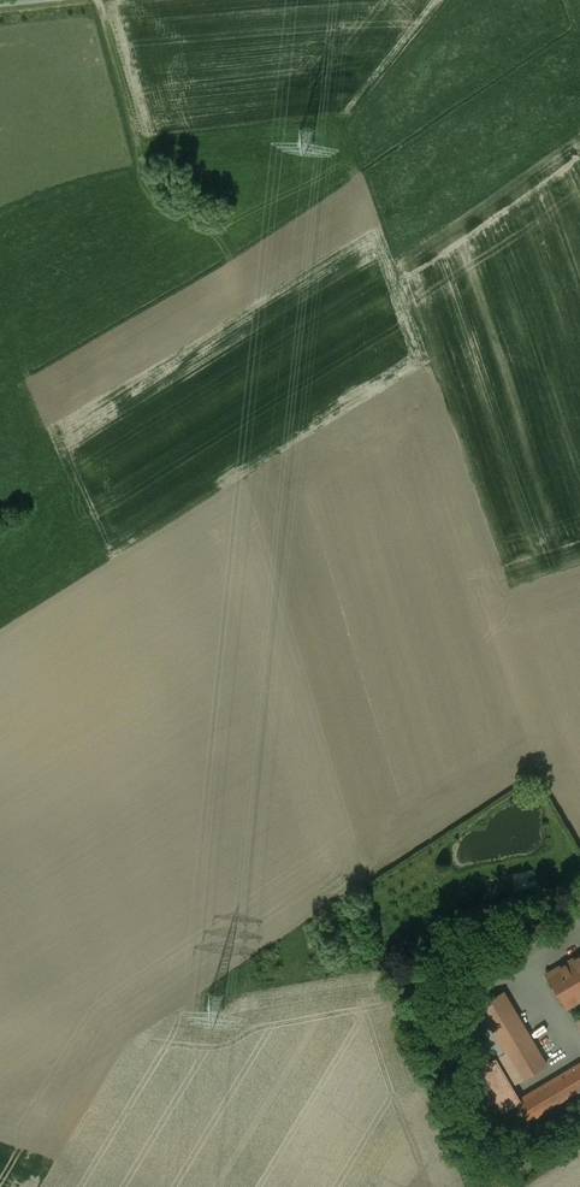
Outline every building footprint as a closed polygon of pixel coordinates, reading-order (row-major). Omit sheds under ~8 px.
[(547,976),(567,1008),(579,1001),(579,956),(547,976)] [(545,1065),(502,994),(477,1009),(505,1054),(495,1061),(510,1086),(545,1065)] [(540,1035),(548,1031),(533,1005),(525,1009),(540,1035)] [(527,1097),(537,1115),(579,1089),(579,1064),(527,1097)]
